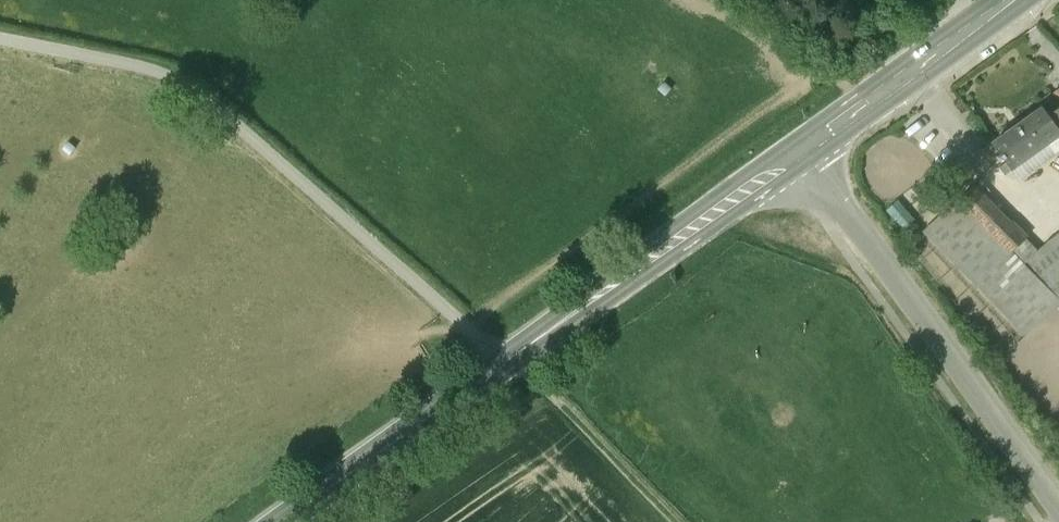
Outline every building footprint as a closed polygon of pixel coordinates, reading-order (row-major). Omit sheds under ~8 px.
[(1058,138),(1058,130),(1048,115),(1041,106),(990,143),(1012,172),(1058,138)] [(1048,115),(1058,130),(1058,108),(1048,115)] [(955,200),(1010,255),(1026,239),(971,185),(955,200)] [(955,200),(922,232),(1027,338),(1058,306),(1058,305),(1010,255),(955,200)] [(1052,237),(1038,252),(1026,239),(1010,255),(1058,305),(1058,232),(1052,237)]
